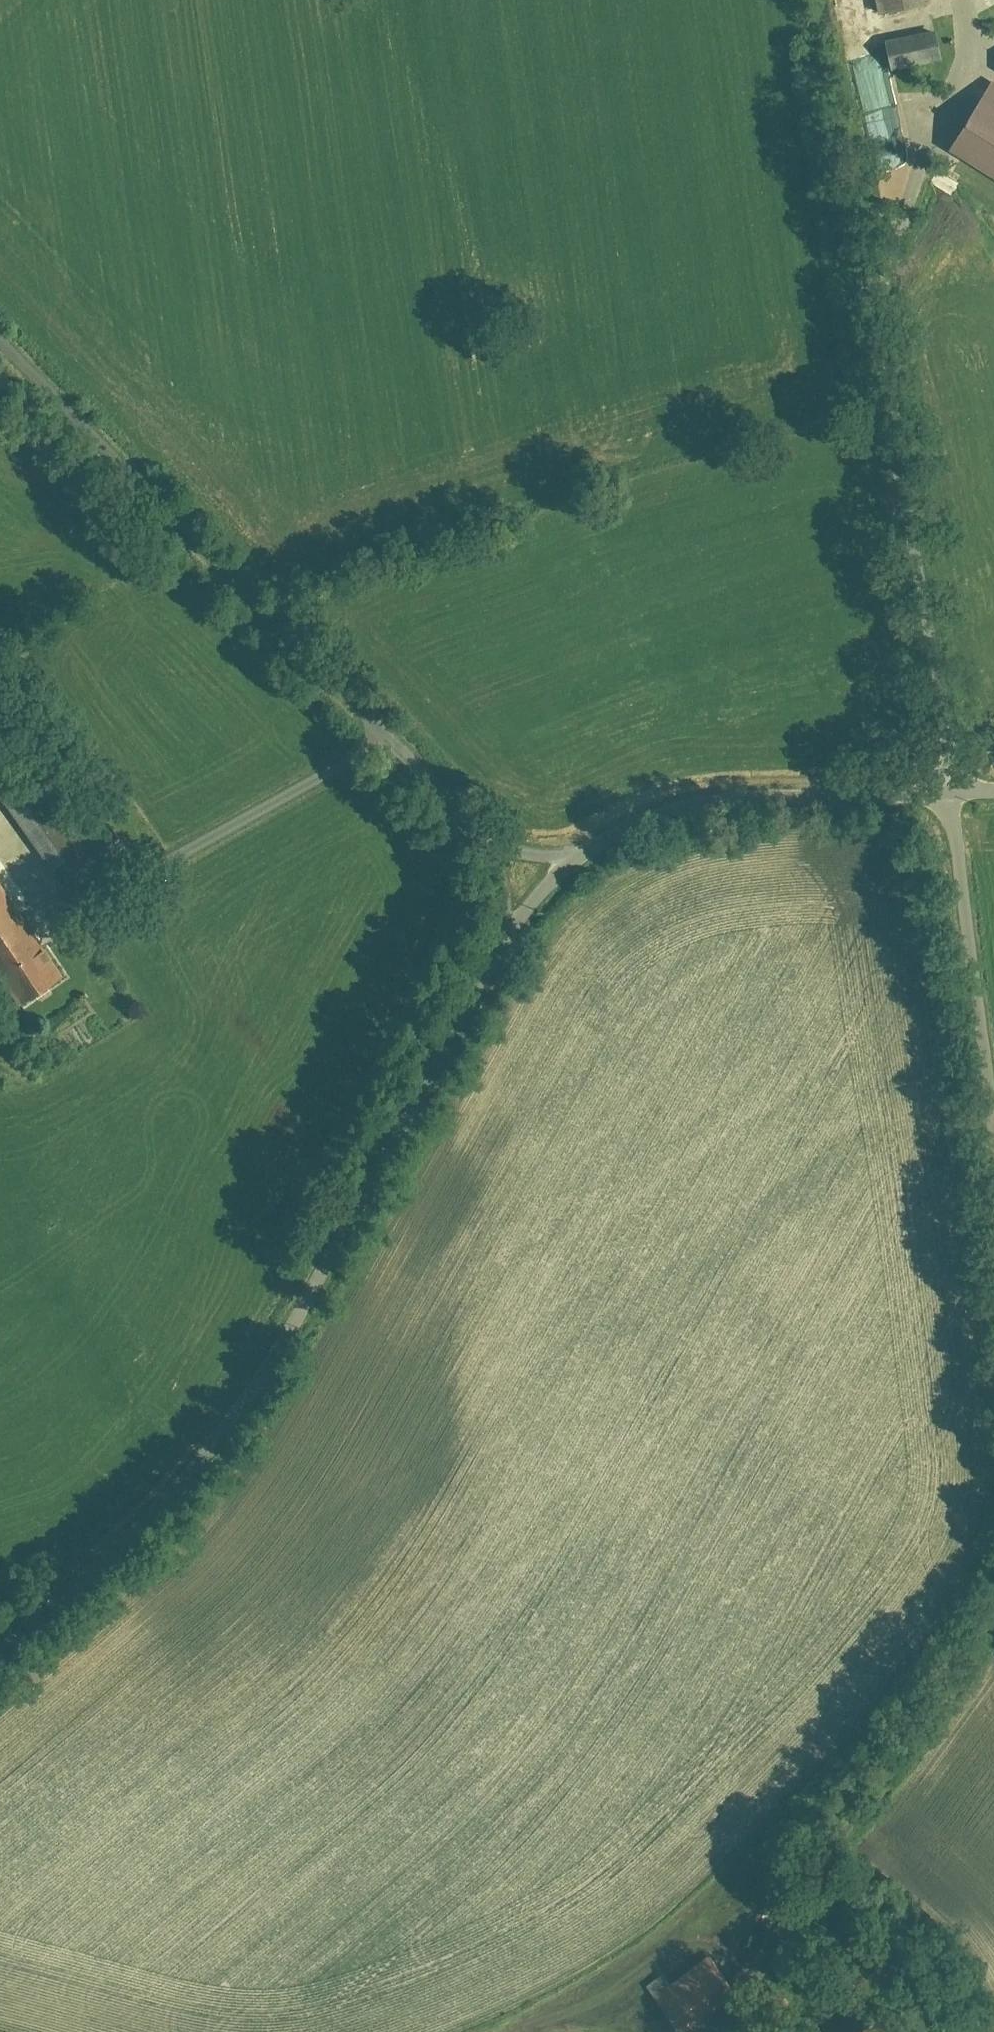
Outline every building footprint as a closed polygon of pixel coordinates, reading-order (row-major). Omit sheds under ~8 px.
[(877,11),(926,0),(874,0),(877,11)] [(931,28),(883,38),(889,68),(937,58),(931,28)] [(989,80),(945,151),(993,181),(993,83),(989,80)] [(0,790),(0,793),(60,881),(117,842),(55,752),(0,790)] [(21,1002),(60,976),(0,889),(0,972),(21,1002)] [(670,1982),(654,1994),(680,2029),(733,1990),(706,1955),(670,1982)] [(654,1994),(670,1982),(662,1971),(646,1983),(654,1994)]
